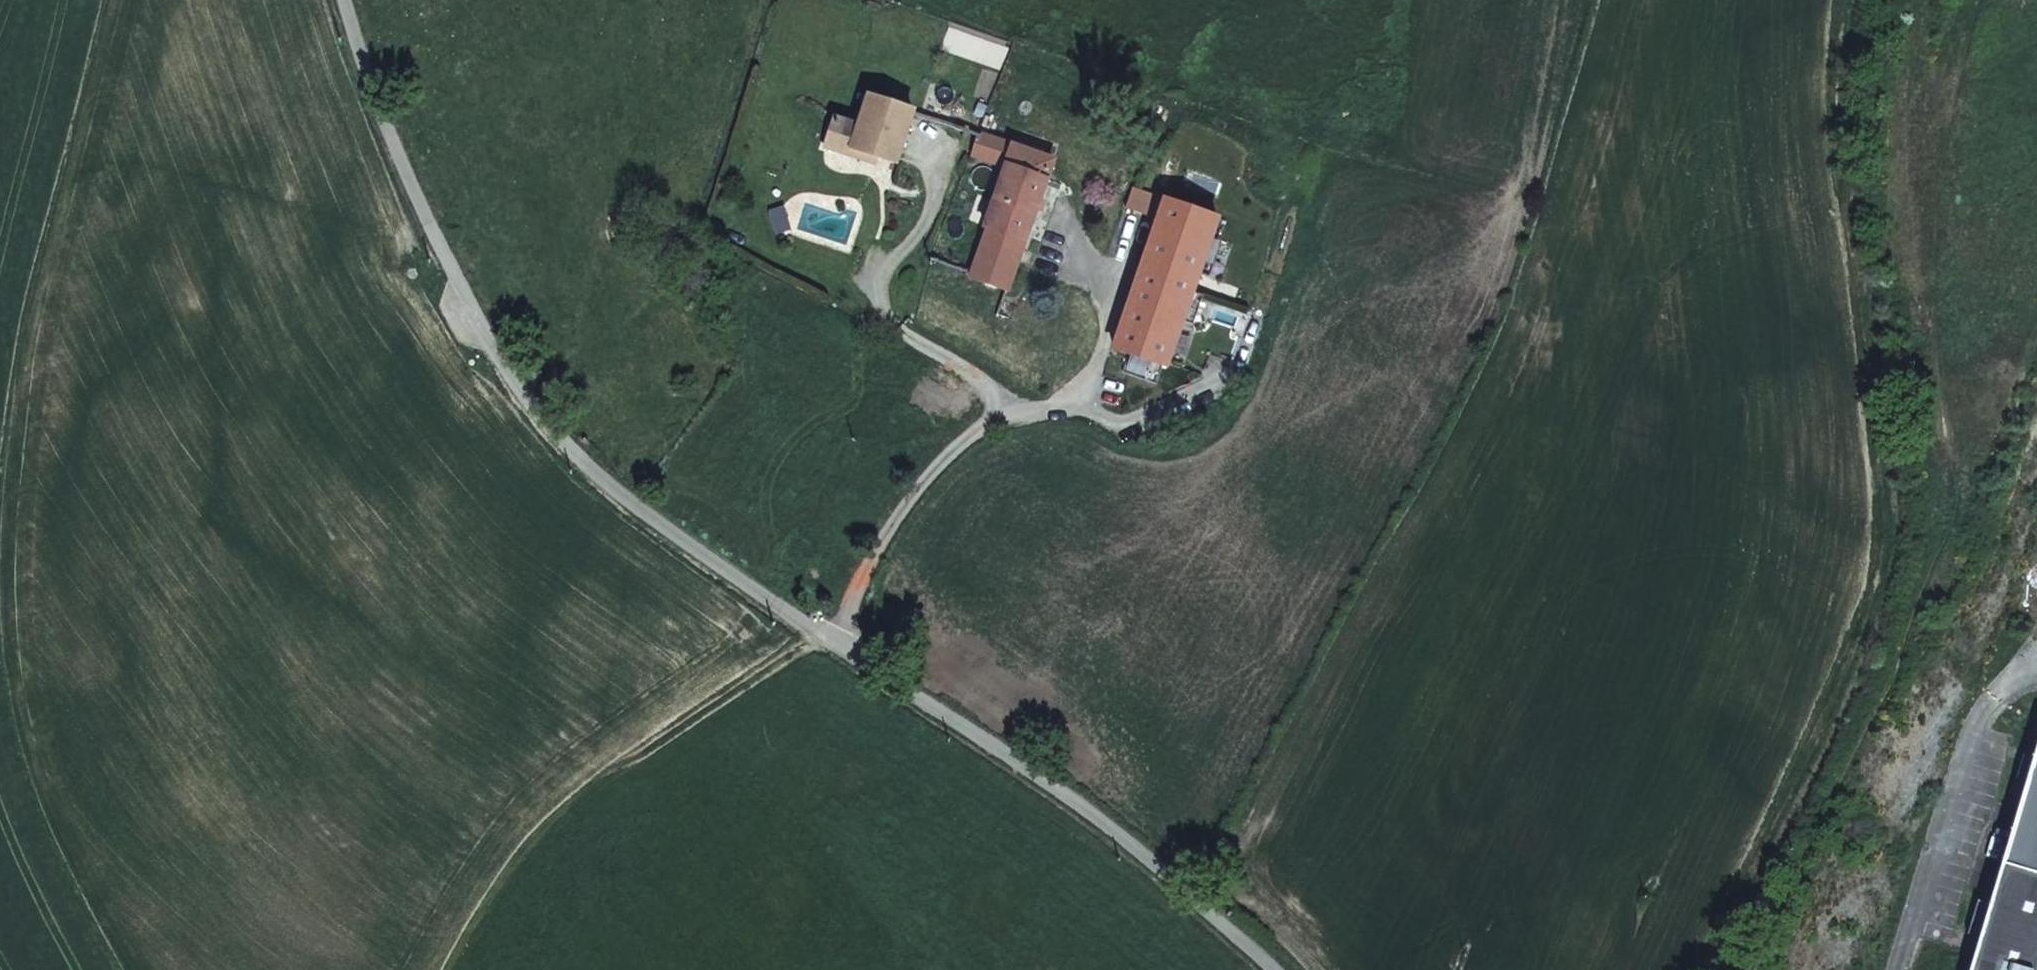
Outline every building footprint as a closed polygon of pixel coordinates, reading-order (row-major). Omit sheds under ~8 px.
[(835,119),(825,148),(853,157),(855,149),(881,157),(898,163),(915,112),(870,97),(859,127),(835,119)] [(1054,162),(980,136),(975,155),(1007,166),(985,228),(988,229),(972,275),(1009,288),(1054,162)] [(855,149),(853,157),(878,165),(881,157),(855,149)] [(1167,368),(1218,222),(1133,191),(1127,209),(1159,220),(1114,349),(1167,368)] [(1971,969),(2036,969),(2036,752),(1971,969)]
